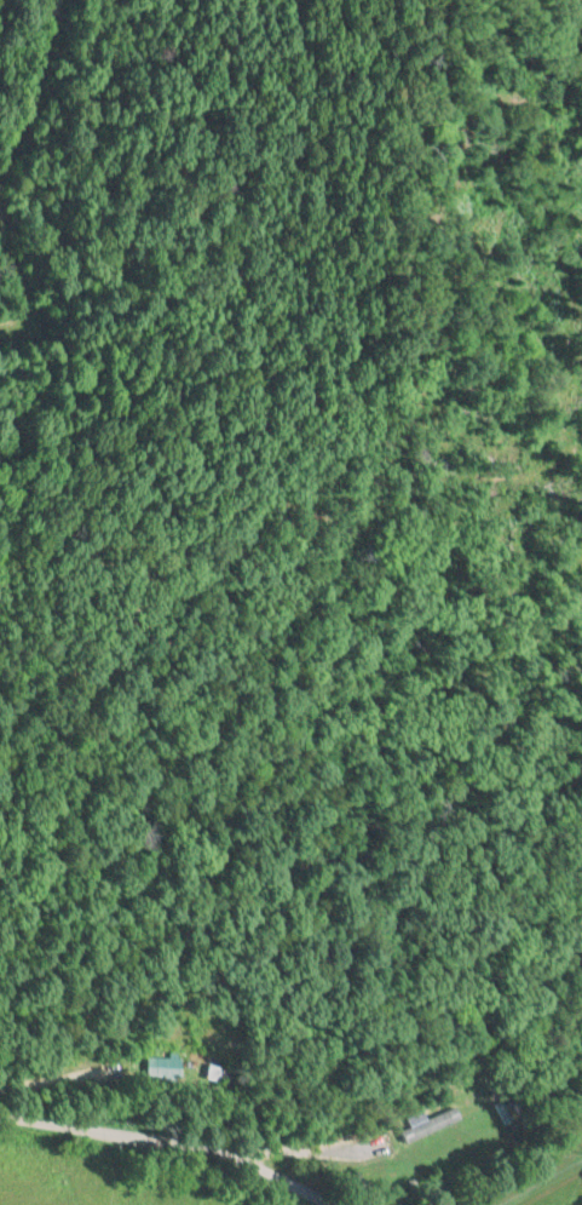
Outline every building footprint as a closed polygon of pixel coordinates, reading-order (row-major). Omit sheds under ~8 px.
[(181,1056),(156,1056),(156,1077),(181,1077),(181,1056)] [(459,1117),(453,1105),(399,1132),(405,1144),(459,1117)]
